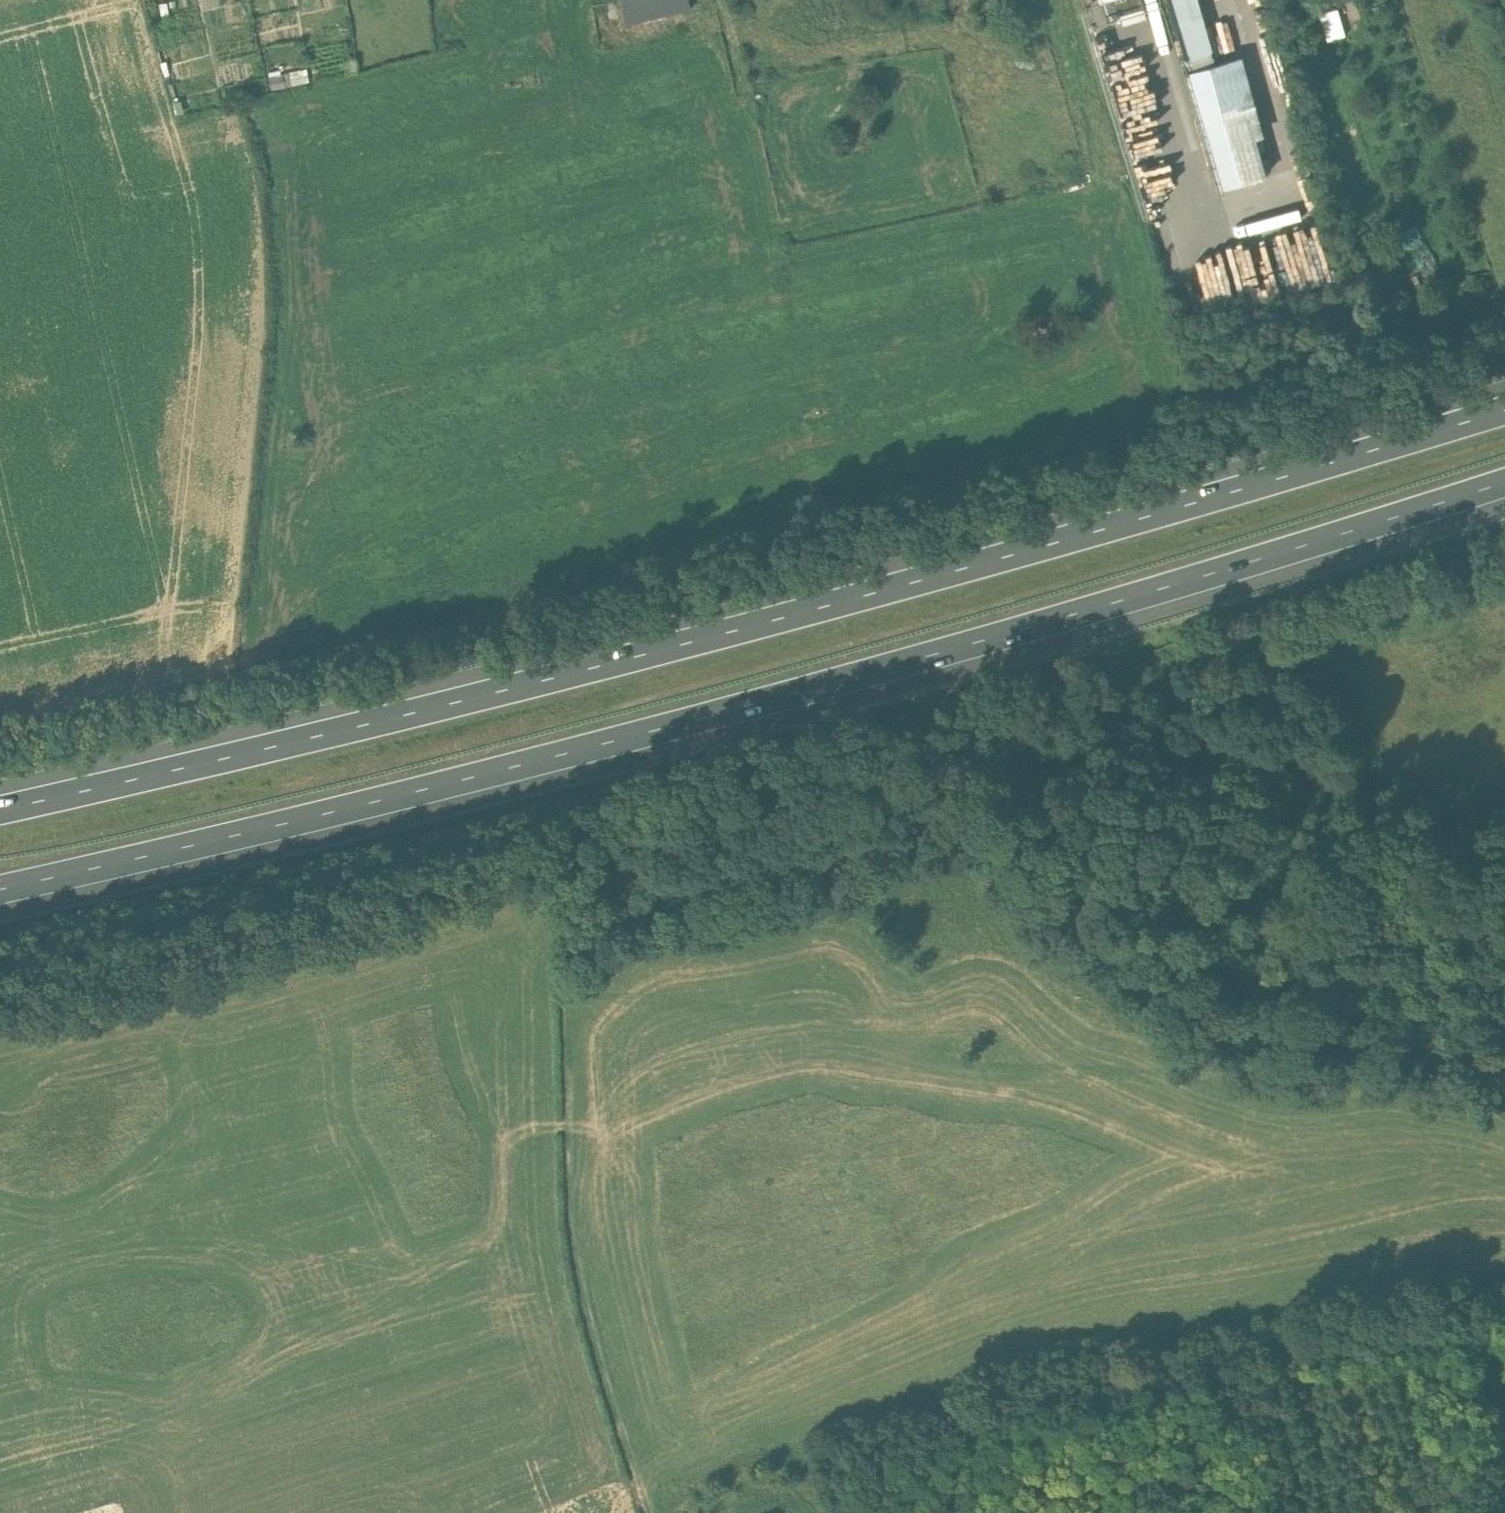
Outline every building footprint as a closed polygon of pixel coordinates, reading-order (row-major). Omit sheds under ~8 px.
[(694,7),(693,0),(624,0),(630,22),(694,7)] [(1111,17),(1144,7),(1142,0),(1117,0),(1107,3),(1111,17)] [(1330,39),(1348,34),(1342,6),(1323,11),(1330,39)] [(268,72),(272,92),(310,83),(307,69),(282,74),(281,70),(268,72)]
